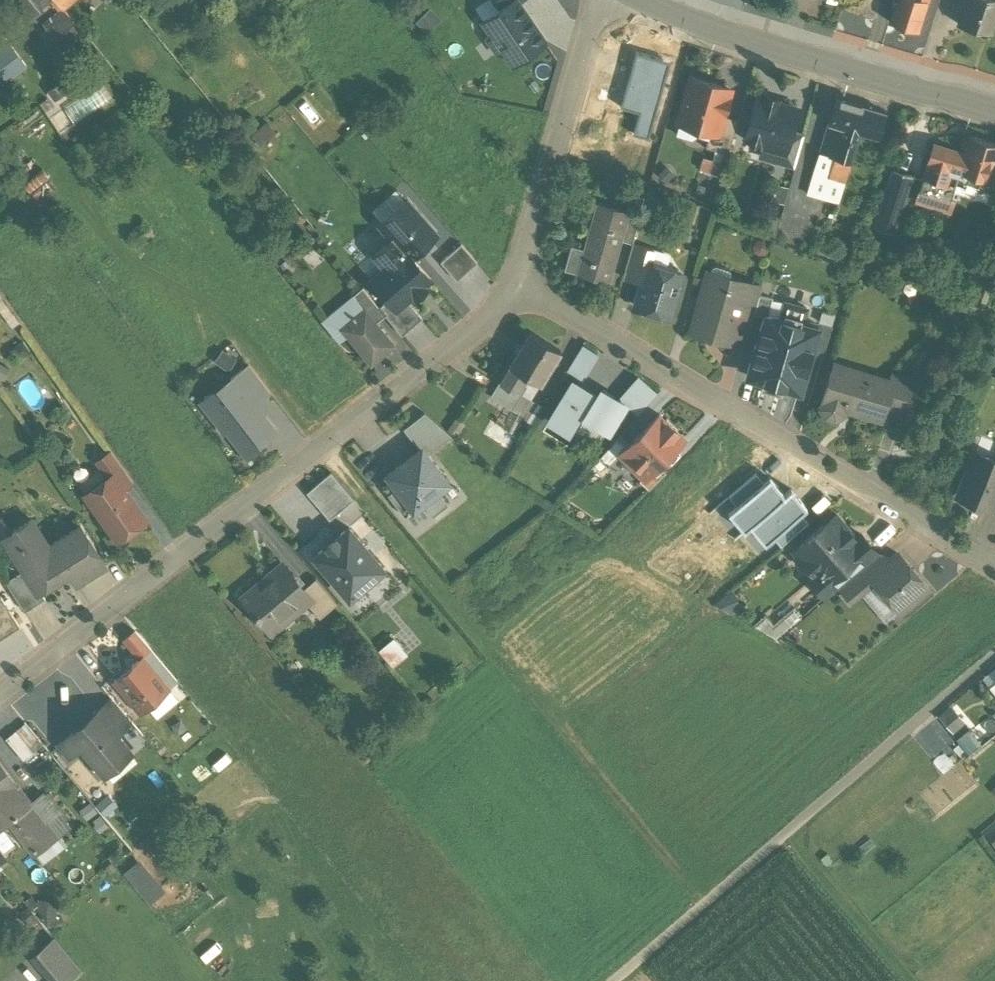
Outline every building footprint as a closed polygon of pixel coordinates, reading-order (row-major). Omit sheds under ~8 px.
[(7,10),(20,28),(42,12),(39,9),(30,0),(20,0),(7,10)] [(39,9),(50,0),(30,0),(39,9)] [(62,8),(72,0),(55,0),(62,8)] [(500,11),(483,23),(493,37),(489,40),(498,54),(502,51),(512,65),(545,43),(518,4),(516,0),(500,11)] [(500,11),(516,0),(518,4),(524,0),(493,0),(500,11)] [(889,22),(917,31),(927,1),(923,0),(896,0),(889,22)] [(956,7),(962,9),(958,23),(991,34),(994,20),(994,0),(958,0),(956,7)] [(74,23),(64,11),(46,26),(62,46),(81,31),(74,23)] [(0,53),(0,87),(1,87),(27,69),(10,46),(0,53)] [(634,136),(649,140),(669,72),(660,69),(662,61),(637,54),(621,109),(640,114),(634,136)] [(731,91),(692,79),(679,123),(710,132),(718,135),(723,116),(731,91)] [(779,101),(765,97),(764,100),(757,98),(754,108),(748,131),(745,141),(780,151),(785,152),(791,131),(797,110),(778,104),(779,101)] [(886,114),(836,99),(819,153),(850,163),(860,132),(879,138),(886,114)] [(754,108),(743,105),(738,120),(736,128),(748,131),(754,108)] [(723,116),(718,135),(710,132),(706,148),(728,155),(736,128),(738,120),(723,116)] [(804,135),(791,131),(785,152),(780,151),(777,164),(795,169),(804,135)] [(935,148),(923,184),(955,194),(956,191),(961,175),(990,184),(994,167),(994,147),(970,139),(964,158),(935,148)] [(850,163),(819,153),(806,194),(838,204),(850,163)] [(990,184),(961,175),(956,191),(994,201),(994,167),(990,184)] [(912,181),(894,174),(881,212),(900,219),(912,181)] [(735,180),(716,176),(714,187),(733,190),(735,180)] [(955,194),(923,184),(916,205),(948,215),(955,194)] [(410,257),(437,234),(408,201),(381,224),(394,239),(410,257)] [(627,213),(597,204),(592,223),(597,225),(589,251),(571,245),(564,269),(579,274),(580,273),(607,281),(607,282),(609,282),(621,240),(629,212),(627,211),(627,213)] [(629,212),(621,240),(632,244),(641,215),(629,212)] [(900,219),(881,212),(875,229),(894,236),(900,219)] [(142,223),(131,232),(140,245),(152,236),(142,223)] [(410,257),(394,239),(375,255),(386,268),(372,280),(389,300),(396,309),(406,300),(430,280),(410,257)] [(462,244),(442,262),(458,281),(478,263),(462,244)] [(653,250),(632,244),(623,276),(642,282),(647,263),(648,264),(653,250)] [(648,264),(647,263),(642,282),(635,305),(670,316),(682,274),(681,273),(678,268),(671,266),(666,269),(648,264)] [(750,285),(707,272),(691,328),(734,341),(741,319),(750,285)] [(750,285),(741,319),(751,322),(761,288),(750,285)] [(379,309),(362,288),(352,296),(356,301),(357,300),(376,323),(385,316),(379,309)] [(759,295),(754,313),(766,317),(772,299),(759,295)] [(376,323),(357,300),(356,301),(334,319),(371,364),(394,345),(376,323)] [(389,300),(379,309),(385,316),(402,336),(423,319),(406,300),(396,309),(389,300)] [(782,321),(766,317),(749,379),(801,392),(809,362),(818,328),(804,324),(808,311),(786,305),(782,321)] [(751,322),(741,319),(734,341),(745,344),(751,322)] [(818,328),(809,362),(822,365),(833,331),(818,328)] [(561,351),(530,332),(509,365),(511,366),(502,381),(517,391),(527,376),(540,384),(561,351)] [(597,354),(582,345),(567,369),(582,378),(597,354)] [(891,382),(835,365),(822,409),(826,419),(835,421),(845,417),(846,411),(882,422),(885,411),(894,383),(891,382)] [(237,381),(255,405),(270,394),(249,366),(231,379),(234,383),(237,381)] [(540,384),(527,376),(517,391),(522,394),(531,399),(540,384)] [(918,384),(893,376),(891,382),(894,383),(885,411),(908,418),(918,384)] [(639,377),(620,399),(624,402),(638,414),(657,393),(639,377)] [(502,381),(500,380),(491,395),(513,409),(522,394),(517,391),(502,381)] [(591,391),(574,380),(549,421),(566,432),(576,416),(589,395),(591,391)] [(234,383),(222,392),(227,399),(210,412),(225,432),(227,430),(247,458),(264,445),(261,442),(275,432),(255,405),(237,381),(234,383)] [(620,399),(602,388),(598,395),(596,399),(585,417),(607,431),(624,402),(620,399)] [(531,399),(522,394),(513,409),(521,414),(525,417),(535,402),(531,399)] [(596,399),(589,395),(576,416),(583,420),(585,417),(596,399)] [(544,406),(535,401),(525,417),(525,418),(524,419),(533,424),(544,406)] [(521,414),(513,409),(503,428),(509,431),(512,432),(521,414)] [(426,413),(405,429),(422,449),(427,455),(452,436),(426,413)] [(666,421),(659,414),(633,438),(634,439),(629,443),(618,454),(619,455),(632,469),(636,465),(645,475),(646,476),(657,465),(659,464),(672,452),(672,451),(684,440),(677,432),(678,432),(666,420),(666,421)] [(503,428),(491,422),(485,434),(503,443),(509,431),(503,428)] [(620,434),(599,458),(607,467),(619,455),(618,454),(629,443),(620,434)] [(422,449),(387,475),(397,488),(414,510),(423,503),(438,491),(448,484),(427,455),(422,449)] [(132,482),(110,452),(96,463),(107,478),(113,474),(123,488),(132,482)] [(976,455),(958,499),(992,513),(994,505),(994,463),(976,455)] [(657,465),(646,476),(645,475),(639,481),(649,490),(666,474),(657,465)] [(332,473),(307,493),(330,520),(354,499),(332,473)] [(123,488),(113,474),(107,478),(99,483),(103,490),(92,498),(88,492),(86,493),(118,539),(145,521),(123,488)] [(729,498),(737,508),(764,484),(756,475),(729,498)] [(744,533),(750,528),(786,498),(770,479),(764,484),(737,508),(729,515),(744,533)] [(405,517),(414,510),(397,488),(388,495),(405,517)] [(438,491),(423,503),(433,517),(449,505),(438,491)] [(766,546),(774,540),(801,516),(808,511),(792,492),(786,498),(750,528),(766,546)] [(781,549),(809,525),(801,516),(774,540),(781,549)] [(837,516),(795,551),(815,574),(809,579),(826,598),(827,597),(828,599),(840,589),(845,584),(858,573),(851,564),(853,563),(844,552),(863,536),(862,535),(857,539),(837,516)] [(80,528),(49,548),(32,522),(12,535),(21,550),(13,555),(23,571),(16,575),(24,588),(28,589),(32,586),(34,588),(37,586),(68,567),(78,584),(104,566),(80,528)] [(348,528),(315,557),(351,597),(383,568),(348,528)] [(863,536),(844,552),(853,563),(851,564),(858,573),(877,558),(876,556),(878,554),(863,536)] [(858,573),(845,584),(856,596),(859,593),(873,582),(872,580),(887,568),(878,557),(877,558),(858,573)] [(928,589),(900,557),(887,568),(872,580),(873,582),(901,613),(928,589)] [(303,588),(282,564),(242,598),(255,614),(255,615),(257,617),(258,617),(271,633),(306,604),(311,599),(303,588)] [(28,589),(24,588),(16,575),(6,582),(24,612),(45,599),(37,586),(34,588),(32,586),(28,589)] [(338,603),(316,577),(303,588),(311,599),(306,604),(319,619),(338,603)] [(901,613),(873,582),(859,593),(887,625),(901,613)] [(856,596),(845,584),(840,589),(850,601),(856,596)] [(19,626),(0,596),(0,597),(0,638),(19,626)] [(136,631),(123,641),(139,659),(142,657),(151,649),(136,631)] [(376,648),(393,662),(405,648),(388,634),(376,648)] [(142,657),(139,659),(114,680),(142,712),(144,710),(169,689),(142,657)] [(127,723),(110,703),(110,702),(110,701),(97,712),(115,734),(115,733),(127,723)] [(947,734),(963,727),(953,706),(937,713),(947,734)] [(115,734),(97,712),(71,734),(82,746),(104,773),(130,751),(115,733),(115,734)] [(39,740),(25,723),(16,730),(30,747),(39,740)] [(978,741),(965,727),(955,736),(967,750),(978,741)] [(30,747),(16,730),(6,739),(23,760),(33,751),(30,747)] [(71,734),(59,744),(60,745),(70,757),(82,746),(71,734)] [(0,762),(0,826),(1,827),(1,828),(11,820),(32,804),(31,803),(0,762)] [(32,804),(11,820),(34,851),(68,826),(43,794),(31,803),(32,804)] [(144,856),(127,869),(152,901),(169,889),(144,856)] [(53,936),(35,952),(60,980),(68,980),(82,970),(53,936)]
